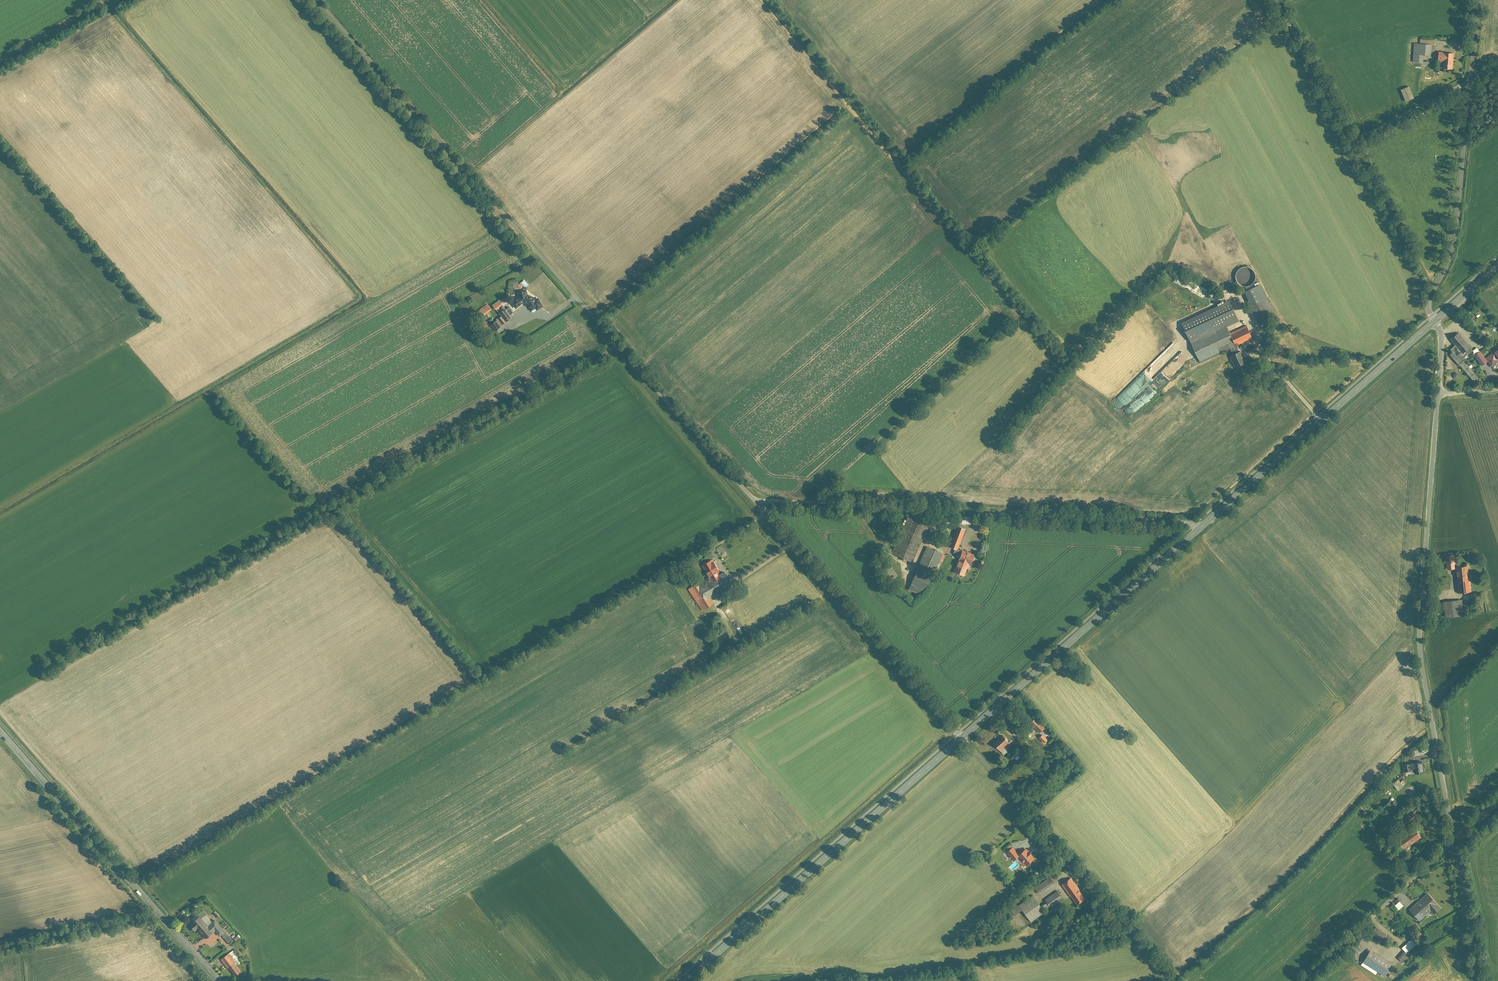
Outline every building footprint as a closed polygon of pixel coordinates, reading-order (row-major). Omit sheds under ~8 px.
[(1424,64),(1424,56),(1430,56),(1431,45),(1428,45),(1414,45),(1413,64),(1424,64)] [(1443,62),(1443,70),(1453,70),(1454,54),(1444,54),(1438,54),(1438,62),(1443,62)] [(1410,88),(1401,91),(1406,102),(1415,99),(1410,88)] [(506,298),(500,303),(499,301),(492,307),(495,311),(508,301),(506,298)] [(1268,300),(1253,308),(1262,327),(1277,319),(1268,300)] [(1230,351),(1233,356),(1231,357),(1236,369),(1247,364),(1242,352),(1240,353),(1237,347),(1253,340),(1247,327),(1231,334),(1228,327),(1239,322),(1231,303),(1182,324),(1200,364),(1230,351)] [(475,314),(479,321),(492,312),(487,306),(475,314)] [(505,311),(499,315),(504,323),(510,319),(505,311)] [(497,322),(489,327),(493,333),(501,327),(497,322)] [(1451,340),(1456,346),(1448,353),(1460,366),(1461,365),(1476,384),(1483,379),(1466,359),(1473,353),(1470,349),(1473,347),(1461,332),(1451,340)] [(1475,358),(1482,366),(1488,362),(1478,349),(1474,352),(1475,358)] [(1488,359),(1495,368),(1497,366),(1497,351),(1488,359)] [(928,526),(908,517),(892,554),(912,563),(928,526)] [(873,527),(874,531),(876,533),(879,535),(882,535),(887,533),(889,530),(890,527),(889,523),(887,520),(882,518),(878,519),(875,522),(873,525),(873,527)] [(957,527),(950,548),(955,550),(958,551),(966,530),(957,527)] [(927,548),(909,591),(924,597),(942,554),(927,548)] [(960,556),(954,574),(964,578),(969,565),(972,566),(976,555),(974,555),(974,554),(963,551),(962,553),(958,551),(955,550),(953,554),(960,556)] [(1456,569),(1455,556),(1447,557),(1448,570),(1456,569)] [(715,605),(710,598),(731,585),(723,573),(722,574),(713,560),(702,566),(712,580),(703,586),(700,582),(688,590),(702,613),(715,605)] [(891,566),(882,571),(887,580),(896,575),(891,566)] [(1459,593),(1471,592),(1469,567),(1457,568),(1459,593)] [(1448,618),(1464,616),(1463,601),(1447,602),(1448,618)] [(1036,718),(1030,724),(1040,734),(1046,728),(1036,718)] [(994,743),(1001,750),(1009,743),(1003,735),(994,743)] [(1043,736),(1034,742),(1047,758),(1055,752),(1043,736)] [(1415,772),(1415,776),(1426,775),(1424,761),(1406,764),(1407,773),(1415,772)] [(1393,785),(1399,792),(1405,787),(1399,780),(1393,785)] [(1392,823),(1397,832),(1417,819),(1411,810),(1392,823)] [(1381,836),(1386,844),(1393,840),(1388,832),(1381,836)] [(1399,842),(1406,852),(1421,842),(1414,832),(1399,842)] [(1030,852),(1029,853),(1026,849),(1019,855),(1014,848),(1007,853),(1014,862),(1019,858),(1023,863),(1021,865),(1024,869),(1026,867),(1035,860),(1032,857),(1033,856),(1030,852)] [(1035,888),(1039,894),(1054,884),(1050,878),(1035,888)] [(1072,878),(1063,885),(1078,905),(1087,898),(1072,878)] [(1033,897),(1011,912),(1014,917),(1023,910),(1032,922),(1045,914),(1044,913),(1051,908),(1064,900),(1058,892),(1046,900),(1047,902),(1040,907),(1033,897)] [(1435,916),(1442,909),(1428,894),(1410,910),(1421,922),(1432,912),(1435,916)] [(195,933),(198,930),(206,939),(214,931),(219,936),(221,934),(225,931),(215,920),(212,923),(203,913),(192,923),(192,924),(189,927),(195,933)] [(1376,925),(1370,934),(1382,941),(1388,932),(1376,925)] [(234,940),(225,931),(221,934),(230,944),(234,940)] [(1412,939),(1403,948),(1407,953),(1417,944),(1412,939)] [(1351,952),(1357,956),(1361,949),(1356,945),(1351,952)] [(232,952),(228,956),(227,955),(221,961),(234,976),(241,971),(238,967),(242,963),(232,952)] [(1371,952),(1363,964),(1385,977),(1393,966),(1371,952)] [(1405,953),(1399,961),(1406,966),(1412,958),(1405,953)]
